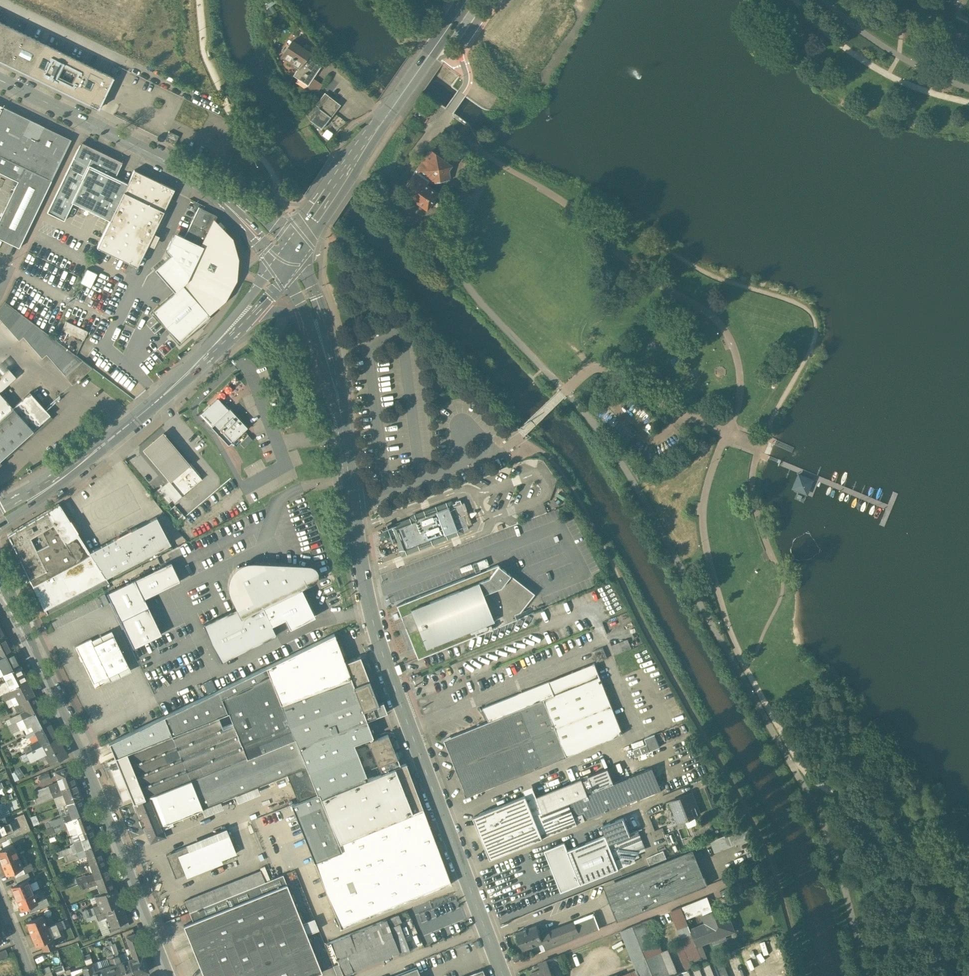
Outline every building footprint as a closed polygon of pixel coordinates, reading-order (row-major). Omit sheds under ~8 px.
[(0,23),(0,61),(99,108),(113,78),(0,23)] [(312,54),(292,41),(282,55),(292,62),(293,60),(300,64),(293,75),(308,85),(320,66),(309,58),(312,54)] [(333,99),(323,111),(329,115),(338,103),(333,99)] [(4,107),(0,114),(0,172),(18,181),(0,218),(0,238),(19,247),(71,140),(4,107)] [(323,111),(319,108),(310,120),(322,128),(331,116),(329,115),(323,111)] [(122,164),(80,144),(47,212),(64,221),(73,203),(110,220),(128,183),(115,177),(122,164)] [(447,164),(429,151),(428,152),(429,153),(417,170),(416,170),(412,175),(413,175),(426,184),(430,179),(434,181),(437,181),(437,182),(449,180),(447,164)] [(174,189),(134,170),(128,183),(110,220),(97,247),(137,266),(174,189)] [(426,184),(413,175),(402,191),(427,209),(438,193),(426,184)] [(439,204),(432,213),(437,216),(443,207),(439,204)] [(216,215),(199,207),(185,237),(203,246),(215,222),(217,217),(216,215)] [(215,222),(203,246),(190,275),(184,287),(207,313),(224,299),(234,279),(230,262),(231,262),(231,257),(229,257),(230,239),(215,223),(215,222)] [(203,246),(185,237),(178,234),(174,242),(171,241),(167,249),(190,275),(203,246)] [(97,274),(87,269),(81,282),(91,287),(97,274)] [(6,302),(0,309),(0,319),(19,341),(24,337),(43,359),(47,355),(66,376),(84,361),(6,302)] [(76,333),(84,338),(88,331),(79,327),(76,333)] [(84,361),(66,376),(74,385),(94,369),(84,361)] [(16,376),(8,368),(0,375),(0,390),(16,376)] [(52,418),(50,415),(30,392),(13,408),(0,393),(0,465),(52,418)] [(217,399),(201,414),(212,425),(211,426),(212,427),(212,428),(214,430),(214,429),(229,445),(247,427),(230,409),(228,410),(217,399)] [(428,412),(427,402),(419,403),(420,414),(428,412)] [(169,480),(189,463),(162,431),(142,448),(169,480)] [(248,435),(240,443),(244,447),(252,439),(248,435)] [(189,463),(169,480),(182,495),(201,479),(189,463)] [(815,479),(798,471),(792,488),(809,495),(815,479)] [(182,495),(169,480),(158,489),(168,502),(172,499),(174,502),(182,495)] [(440,508),(414,517),(412,521),(408,520),(407,520),(396,525),(395,524),(387,527),(392,540),(392,538),(396,537),(398,543),(398,544),(400,550),(401,551),(404,550),(404,551),(404,550),(405,552),(406,552),(408,551),(408,552),(424,546),(426,545),(427,545),(446,538),(446,537),(445,535),(449,533),(450,533),(461,529),(457,518),(455,512),(453,507),(464,503),(464,502),(461,503),(460,500),(455,502),(456,503),(440,509),(440,508)] [(68,519),(59,504),(47,511),(53,523),(53,522),(66,543),(78,535),(68,519)] [(466,508),(455,512),(457,518),(463,516),(468,514),(466,508)] [(47,511),(37,518),(43,529),(53,523),(47,511)] [(468,514),(463,516),(467,527),(472,524),(468,514)] [(89,552),(105,578),(171,543),(157,517),(89,552)] [(46,570),(30,538),(43,529),(37,518),(8,535),(29,578),(30,578),(46,570)] [(77,561),(49,577),(46,570),(30,578),(45,609),(105,578),(89,552),(78,535),(66,543),(77,561)] [(486,558),(472,564),(476,573),(481,571),(480,569),(489,566),(486,558)] [(171,562),(106,589),(130,645),(159,633),(144,596),(179,581),(171,562)] [(296,567),(250,565),(246,565),(242,567),(239,569),(236,571),(234,574),(232,577),(231,581),(230,586),(231,591),(231,592),(233,595),(239,607),(258,598),(262,605),(300,586),(303,584),(305,581),(306,578),(305,575),(304,572),(302,569),(299,568),(296,567)] [(476,573),(396,605),(418,658),(516,619),(514,614),(519,612),(529,600),(505,581),(510,574),(498,565),(481,571),(476,573)] [(105,578),(45,609),(47,614),(108,583),(105,578)] [(109,603),(104,593),(99,596),(104,606),(109,603)] [(239,607),(203,625),(221,662),(276,635),(262,605),(258,598),(239,607)] [(334,634),(266,667),(269,674),(278,696),(281,704),(341,681),(351,677),(354,685),(369,680),(371,685),(375,684),(367,665),(364,666),(360,657),(345,662),(334,634)] [(94,645),(93,645),(108,676),(129,666),(114,635),(94,645)] [(6,637),(6,636),(0,640),(0,657),(13,651),(6,637)] [(612,644),(616,654),(632,648),(629,638),(612,644)] [(108,676),(93,645),(94,645),(91,639),(76,646),(94,683),(95,686),(95,687),(100,684),(98,681),(108,676)] [(594,650),(599,661),(608,657),(604,646),(594,650)] [(0,657),(0,659),(2,662),(7,672),(20,665),(13,651),(0,657)] [(595,663),(482,708),(488,722),(522,708),(545,765),(623,734),(595,663)] [(6,672),(9,678),(0,683),(0,689),(2,693),(2,692),(27,680),(20,665),(7,672),(6,672)] [(266,667),(109,742),(115,757),(127,753),(227,712),(221,698),(269,674),(266,667)] [(269,674),(221,698),(227,712),(228,712),(247,757),(295,738),(281,704),(278,696),(269,674)] [(354,685),(351,677),(341,681),(349,701),(358,698),(353,686),(354,685)] [(27,680),(2,692),(6,700),(15,695),(19,702),(21,701),(34,694),(27,680)] [(354,685),(353,686),(358,698),(363,711),(379,705),(378,704),(371,685),(369,680),(354,685)] [(341,681),(281,704),(295,738),(298,746),(356,724),(349,701),(341,681)] [(34,694),(21,701),(25,708),(26,711),(28,715),(42,709),(34,694)] [(358,698),(349,701),(356,724),(366,720),(363,711),(358,698)] [(19,702),(15,704),(19,712),(25,708),(21,701),(19,702)] [(379,705),(363,711),(366,720),(370,718),(387,712),(383,702),(378,704),(379,705)] [(488,722),(443,740),(466,796),(545,765),(522,708),(488,722)] [(42,709),(28,715),(31,719),(36,729),(50,722),(49,722),(42,709)] [(227,712),(127,753),(145,798),(190,780),(247,757),(228,712),(227,712)] [(20,714),(9,719),(11,724),(23,718),(20,714)] [(356,724),(298,746),(307,767),(317,794),(319,793),(321,797),(368,778),(352,737),(374,728),(370,718),(356,724)] [(36,729),(35,730),(40,739),(42,744),(57,737),(50,722),(36,729)] [(389,734),(379,738),(380,741),(370,744),(379,766),(383,764),(398,758),(389,734)] [(655,735),(645,738),(647,744),(633,750),(636,757),(660,747),(655,735)] [(57,737),(42,744),(45,750),(51,762),(66,755),(57,737)] [(247,757),(190,780),(202,809),(287,775),(307,767),(298,746),(295,738),(247,757)] [(40,739),(30,744),(32,749),(42,744),(40,739)] [(42,744),(32,749),(35,755),(45,750),(42,744)] [(145,798),(127,753),(115,757),(115,758),(123,775),(121,776),(125,785),(126,785),(131,797),(134,803),(145,798)] [(115,758),(107,761),(123,800),(131,797),(126,785),(125,785),(121,776),(123,775),(115,758)] [(398,758),(383,764),(386,771),(401,765),(398,758)] [(368,778),(321,797),(339,842),(423,808),(406,763),(401,765),(386,771),(368,778)] [(71,766),(55,771),(59,782),(61,788),(77,783),(71,766)] [(21,767),(13,771),(16,779),(25,776),(21,767)] [(307,767),(287,775),(298,801),(317,794),(307,767)] [(589,777),(537,797),(537,796),(537,797),(543,811),(534,815),(543,837),(637,799),(638,800),(661,791),(652,767),(614,783),(608,768),(588,776),(589,777)] [(41,782),(51,778),(49,771),(38,775),(41,782)] [(190,780),(150,796),(161,825),(202,809),(190,780)] [(59,782),(45,787),(48,793),(61,788),(59,782)] [(77,783),(61,788),(63,794),(66,803),(81,798),(82,798),(77,783)] [(543,811),(537,797),(532,786),(524,789),(526,795),(534,815),(543,811)] [(45,787),(32,792),(34,798),(48,793),(45,787)] [(61,788),(48,793),(50,799),(63,794),(61,788)] [(692,792),(672,800),(680,822),(699,814),(694,802),(696,801),(692,792)] [(48,793),(34,798),(36,804),(50,799),(48,793)] [(298,801),(291,804),(307,844),(312,857),(314,862),(315,862),(342,851),(339,842),(321,797),(319,793),(317,794),(298,801)] [(526,795),(491,809),(494,817),(483,822),(480,813),(474,816),(491,858),(543,837),(534,815),(526,795)] [(145,798),(134,803),(140,819),(139,820),(141,826),(143,825),(150,843),(166,837),(161,825),(150,796),(145,798)] [(81,798),(66,803),(72,818),(87,813),(81,798)] [(72,818),(66,803),(63,805),(67,815),(63,816),(65,821),(72,818)] [(423,808),(339,842),(342,851),(315,862),(341,927),(451,883),(423,808)] [(491,809),(480,813),(483,822),(494,817),(491,809)] [(87,813),(72,818),(75,824),(78,833),(92,828),(87,813)] [(31,831),(24,814),(16,818),(22,834),(31,831)] [(63,816),(48,821),(50,826),(51,826),(65,821),(63,816)] [(637,817),(632,819),(633,822),(637,831),(638,831),(642,829),(637,817)] [(65,821),(51,826),(53,833),(60,830),(61,831),(71,827),(71,825),(75,824),(72,818),(65,821)] [(626,824),(623,818),(602,826),(606,835),(619,868),(635,861),(633,856),(638,854),(626,824)] [(637,831),(633,822),(626,824),(637,853),(645,849),(638,831),(637,831)] [(92,828),(78,833),(82,844),(84,848),(98,843),(92,828)] [(740,828),(711,840),(715,852),(744,840),(740,828)] [(229,834),(189,850),(187,846),(176,850),(178,855),(168,859),(175,878),(236,853),(229,834)] [(606,835),(568,850),(564,842),(545,850),(561,891),(586,882),(619,868),(606,835)] [(11,839),(1,843),(4,849),(13,845),(11,839)] [(98,843),(84,848),(86,854),(90,863),(103,858),(98,843)] [(75,845),(64,849),(65,851),(62,852),(64,856),(84,848),(82,844),(75,846),(75,845)] [(0,850),(0,859),(2,863),(18,856),(13,845),(4,849),(0,850)] [(84,848),(64,856),(66,862),(86,854),(84,848)] [(663,851),(647,858),(650,865),(666,859),(663,851)] [(18,856),(2,863),(7,875),(13,872),(23,868),(18,856)] [(103,858),(90,863),(93,873),(95,878),(109,873),(103,858)] [(684,859),(605,890),(618,921),(708,884),(704,876),(693,881),(684,859)] [(23,868),(13,872),(15,877),(25,874),(23,868)] [(25,874),(15,877),(18,883),(28,879),(25,873),(25,874)] [(109,873),(95,878),(97,883),(101,893),(115,888),(115,887),(114,888),(109,873)] [(283,874),(189,912),(193,921),(287,884),(283,874)] [(85,875),(76,879),(77,884),(87,881),(86,876),(85,875)] [(95,878),(87,881),(89,886),(97,883),(95,878)] [(18,883),(11,886),(16,898),(33,891),(28,879),(18,883)] [(184,925),(204,975),(310,975),(322,972),(306,933),(287,884),(193,921),(184,925)] [(731,886),(720,891),(722,897),(734,893),(731,886)] [(101,893),(100,893),(105,908),(121,903),(115,888),(101,893)] [(33,891),(16,898),(21,909),(27,906),(37,902),(33,891)] [(100,893),(95,895),(98,903),(93,905),(93,906),(95,912),(105,908),(100,893)] [(707,896),(681,906),(685,917),(702,910),(704,914),(712,910),(707,896)] [(37,902),(27,906),(30,912),(40,908),(37,902)] [(121,903),(105,908),(107,914),(109,918),(111,925),(117,923),(127,919),(121,903)] [(93,906),(86,909),(88,915),(95,912),(93,906)] [(681,936),(676,944),(662,951),(672,975),(693,966),(691,961),(702,957),(697,945),(685,917),(681,906),(671,910),(681,936)] [(712,910),(704,914),(705,916),(704,917),(707,926),(695,931),(700,944),(702,943),(734,930),(730,921),(726,913),(724,907),(713,912),(712,910)] [(105,908),(95,912),(97,918),(107,914),(105,908)] [(95,912),(88,915),(90,920),(97,918),(95,912)] [(189,912),(166,921),(176,948),(189,944),(181,923),(191,920),(189,912)] [(42,914),(26,920),(31,932),(47,925),(42,914)] [(594,914),(541,935),(543,942),(546,950),(599,928),(594,914)] [(117,923),(111,925),(109,918),(105,919),(110,932),(119,929),(117,923)] [(57,928),(65,927),(64,919),(56,921),(57,928)] [(127,919),(117,923),(119,929),(129,925),(127,919)] [(330,942),(338,962),(333,964),(337,975),(345,975),(344,974),(399,952),(386,919),(330,942)] [(648,920),(621,930),(638,970),(640,975),(669,975),(672,975),(662,951),(648,920)] [(54,922),(47,925),(52,937),(59,934),(54,922)] [(47,925),(31,932),(35,943),(40,941),(52,937),(47,925)] [(537,925),(516,933),(523,949),(543,942),(541,935),(537,925)] [(133,928),(122,932),(123,937),(126,936),(126,935),(134,932),(133,928)] [(134,932),(126,935),(126,936),(133,957),(142,954),(135,932),(134,932)] [(52,937),(40,941),(43,949),(55,945),(52,937)] [(118,951),(115,942),(109,944),(113,957),(118,955),(117,951),(118,951)] [(338,962),(330,942),(325,944),(333,964),(338,962)] [(709,960),(702,943),(700,944),(697,945),(702,957),(704,962),(709,960)] [(109,944),(104,946),(107,955),(109,958),(113,957),(109,944)] [(89,953),(84,956),(87,966),(92,964),(91,958),(89,953)] [(565,953),(557,956),(563,971),(571,968),(565,953)] [(133,957),(129,959),(134,975),(148,971),(143,954),(142,954),(133,957)] [(65,970),(60,955),(50,958),(56,975),(65,972),(65,970)] [(713,958),(669,975),(720,975),(713,958)] [(116,963),(120,975),(133,975),(134,975),(129,959),(121,961),(116,963)] [(103,968),(105,975),(120,975),(116,963),(111,965),(103,968)] [(532,973),(533,975),(555,975),(554,974),(552,974),(549,966),(532,973)] [(394,975),(421,975),(417,967),(394,975)] [(89,972),(91,975),(105,975),(103,968),(95,971),(89,972)]
